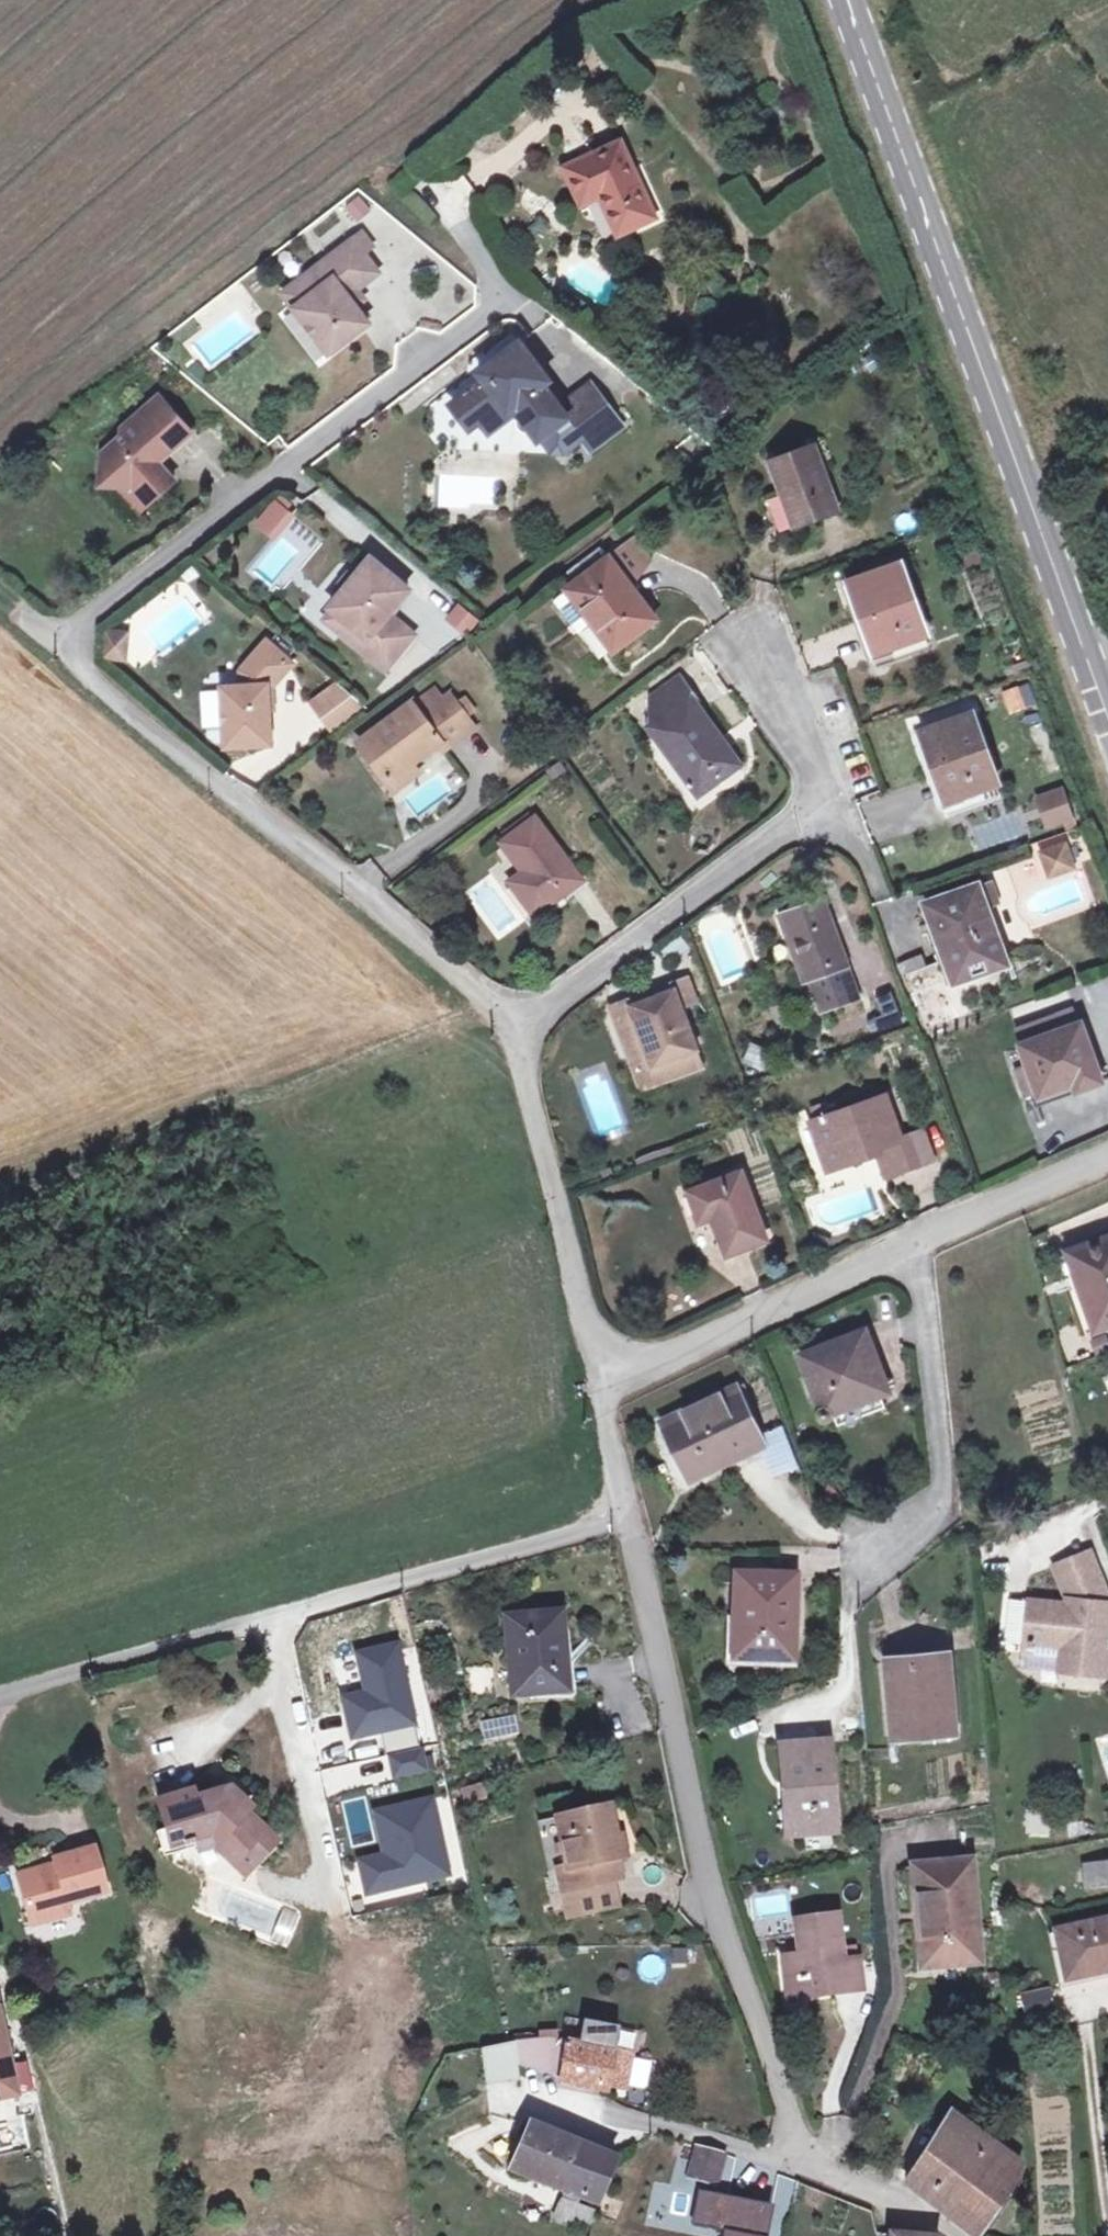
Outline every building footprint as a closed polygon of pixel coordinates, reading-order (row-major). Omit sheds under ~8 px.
[(621,143),(567,167),(583,204),(601,196),(618,234),(655,217),(621,143)] [(359,197),(347,208),(358,220),(370,210),(359,197)] [(309,295),(293,306),(328,352),(368,322),(354,304),(344,290),(352,284),(355,288),(378,271),(362,251),(371,245),(361,232),(297,280),(309,295)] [(297,280),(282,292),(293,306),(309,295),(297,280)] [(352,284),(344,290),(354,304),(363,298),(355,288),(352,284)] [(583,439),(593,432),(600,442),(622,426),(614,415),(591,385),(560,408),(544,386),(550,382),(520,342),(478,373),(484,380),(459,399),(458,406),(470,423),(478,424),(480,423),(503,406),(508,413),(514,408),(517,413),(539,442),(548,434),(568,419),(580,434),(583,439)] [(93,459),(91,499),(113,504),(126,495),(146,502),(174,478),(158,460),(158,455),(164,455),(191,432),(158,394),(120,427),(119,435),(93,459)] [(503,406),(480,423),(489,434),(517,413),(514,408),(508,413),(503,406)] [(568,419),(548,434),(559,449),(580,434),(568,419)] [(593,432),(583,439),(590,449),(600,442),(593,432)] [(813,444),(770,461),(782,493),(789,490),(802,525),(839,512),(813,444)] [(283,493),(278,499),(288,508),(294,501),(283,493)] [(126,495),(113,504),(126,520),(146,502),(126,495)] [(278,499),(258,523),(271,534),(295,514),(288,508),(278,499)] [(608,556),(565,588),(582,609),(612,648),(657,616),(626,576),(649,558),(634,537),(608,556)] [(602,547),(559,579),(565,588),(608,556),(602,547)] [(341,592),(329,606),(332,608),(348,622),(340,631),(385,667),(412,633),(387,612),(407,587),(369,557),(358,570),(349,571),(340,582),(341,592)] [(901,564),(850,582),(876,653),(892,647),(920,638),(926,635),(901,564)] [(565,588),(555,595),(571,617),(582,609),(565,588)] [(456,603),(445,621),(465,632),(475,615),(456,603)] [(332,608),(324,617),(340,631),(348,622),(332,608)] [(131,635),(109,632),(106,656),(128,659),(131,635)] [(920,638),(892,647),(896,658),(923,648),(920,638)] [(242,682),(223,683),(228,744),(272,740),(269,705),(267,681),(274,680),(291,664),(266,639),(241,666),(242,682)] [(274,680),(267,681),(269,705),(276,705),(274,680)] [(1001,691),(1009,714),(1036,704),(1027,681),(1001,691)] [(346,688),(324,704),(347,725),(366,707),(346,688)] [(410,705),(359,742),(385,778),(414,758),(437,742),(442,751),(472,729),(446,692),(416,713),(410,705)] [(692,697),(651,727),(698,791),(725,771),(739,761),(692,697)] [(972,714),(922,733),(947,802),(996,786),(972,714)] [(414,758),(385,778),(392,787),(420,767),(414,758)] [(725,771),(698,791),(710,809),(738,789),(725,771)] [(1063,790),(1038,798),(1047,825),(1073,817),(1063,790)] [(536,817),(503,842),(525,871),(511,882),(536,915),(582,880),(536,817)] [(1063,845),(1041,853),(1049,876),(1071,868),(1063,845)] [(974,977),(971,970),(1002,958),(992,930),(996,928),(989,907),(997,904),(990,883),(928,905),(940,939),(931,943),(939,965),(927,970),(922,958),(903,964),(926,1029),(968,1014),(958,983),(974,977)] [(814,896),(775,910),(799,972),(804,970),(816,1003),(850,991),(814,896)] [(687,980),(674,993),(679,1009),(696,1003),(687,980)] [(895,990),(871,996),(879,1029),(903,1023),(895,990)] [(633,1008),(614,1015),(635,1072),(655,1064),(661,1083),(701,1068),(679,1009),(674,993),(633,1008)] [(1017,1031),(1022,1046),(1080,1025),(1075,1010),(1017,1031)] [(1025,1068),(1016,1072),(1026,1097),(1039,1092),(1040,1095),(1081,1079),(1084,1088),(1101,1081),(1080,1025),(1022,1046),(1029,1063),(1024,1064),(1025,1068)] [(655,1064),(635,1072),(641,1090),(661,1083),(655,1064)] [(1081,1079),(1040,1095),(1044,1106),(1085,1091),(1084,1088),(1081,1079)] [(885,1093),(809,1121),(828,1172),(865,1159),(861,1147),(874,1143),(886,1175),(918,1163),(908,1134),(901,1137),(885,1093)] [(925,1127),(908,1134),(918,1163),(936,1156),(925,1127)] [(741,1174),(691,1193),(700,1216),(713,1211),(728,1253),(766,1240),(750,1198),(741,1174)] [(1071,1253),(1097,1329),(1107,1326),(1107,1240),(1071,1253)] [(865,1331),(801,1355),(821,1408),(817,1412),(817,1419),(820,1421),(827,1422),(831,1420),(833,1417),(831,1413),(880,1395),(872,1373),(880,1370),(865,1331)] [(736,1388),(664,1423),(689,1475),(725,1458),(728,1464),(762,1447),(764,1446),(761,1439),(736,1388)] [(880,1395),(831,1413),(833,1417),(836,1426),(885,1408),(880,1395)] [(782,1430),(761,1439),(764,1446),(762,1447),(774,1475),(796,1466),(782,1430)] [(1090,1551),(1055,1566),(1068,1599),(1086,1592),(1078,1572),(1096,1565),(1090,1551)] [(1024,1644),(1061,1648),(1061,1657),(1059,1672),(1103,1677),(1105,1657),(1107,1630),(1107,1597),(1096,1565),(1078,1572),(1086,1592),(1068,1599),(1067,1604),(1030,1600),(1024,1644)] [(794,1578),(737,1577),(734,1657),(789,1659),(790,1624),(793,1624),(794,1578)] [(1010,1598),(1005,1642),(1024,1644),(1030,1600),(1010,1598)] [(560,1614),(506,1618),(512,1694),(562,1690),(559,1656),(564,1655),(560,1614)] [(362,1687),(340,1691),(350,1739),(417,1725),(399,1641),(354,1651),(362,1687)] [(1061,1648),(1024,1644),(1023,1653),(1061,1657),(1061,1648)] [(559,1656),(562,1690),(567,1690),(564,1655),(559,1656)] [(946,1655),(888,1662),(897,1737),(955,1732),(946,1655)] [(482,1741),(518,1737),(516,1716),(479,1720),(482,1741)] [(830,1744),(779,1749),(784,1795),(796,1793),(801,1836),(839,1832),(830,1744)] [(422,1747),(387,1755),(394,1780),(428,1772),(422,1747)] [(460,1788),(464,1804),(486,1798),(482,1782),(460,1788)] [(192,1794),(160,1804),(169,1830),(174,1846),(196,1841),(212,1835),(250,1870),(276,1842),(224,1793),(194,1802),(192,1794)] [(796,1793),(784,1795),(788,1837),(801,1836),(796,1793)] [(452,1876),(434,1795),(372,1809),(381,1852),(356,1858),(365,1896),(452,1876)] [(604,1807),(556,1820),(569,1868),(559,1870),(563,1891),(610,1881),(620,1878),(616,1858),(624,1856),(620,1837),(612,1838),(604,1807)] [(174,1846),(169,1830),(158,1834),(163,1850),(174,1846)] [(212,1835),(196,1841),(199,1852),(214,1847),(245,1876),(250,1870),(212,1835)] [(58,1869),(20,1881),(33,1924),(71,1913),(68,1903),(107,1892),(95,1848),(55,1859),(56,1864),(58,1869)] [(977,1860),(917,1866),(924,1964),(983,1961),(977,1860)] [(56,1864),(19,1874),(20,1881),(58,1869),(56,1864)] [(1085,1866),(1087,1885),(1107,1883),(1107,1864),(1085,1866)] [(610,1881),(563,1891),(569,1918),(616,1907),(610,1881)] [(799,1955),(783,1958),(786,1984),(803,1982),(805,1996),(825,1994),(825,1990),(834,1989),(835,1993),(863,1989),(859,1960),(843,1962),(837,1915),(794,1921),(799,1955)] [(1058,1935),(1069,1982),(1107,1973),(1107,1923),(1058,1935)] [(803,1982),(786,1984),(788,1999),(805,1996),(803,1982)] [(1024,2016),(1054,2010),(1049,1987),(1019,1993),(1024,2016)] [(18,2093),(0,2012),(0,2097),(18,2093)] [(633,2054),(616,2051),(621,2025),(585,2018),(580,2044),(549,2038),(515,2042),(518,2063),(557,2074),(626,2087),(633,2054)] [(515,2042),(481,2049),(486,2082),(519,2078),(518,2063),(515,2042)] [(951,2114),(944,2125),(1021,2183),(1020,2163),(951,2114)] [(562,2189),(580,2145),(529,2125),(510,2170),(562,2189)] [(906,2183),(944,2213),(973,2235),(976,2235),(1001,2197),(1009,2201),(1021,2183),(944,2125),(906,2183)] [(580,2145),(562,2189),(565,2189),(581,2196),(599,2203),(616,2161),(580,2145)] [(697,2148),(689,2176),(718,2184),(725,2156),(697,2148)] [(698,2188),(691,2223),(722,2229),(720,2235),(767,2235),(774,2203),(698,2188)] [(565,2189),(555,2217),(586,2228),(593,2210),(578,2205),(581,2196),(565,2189)]
